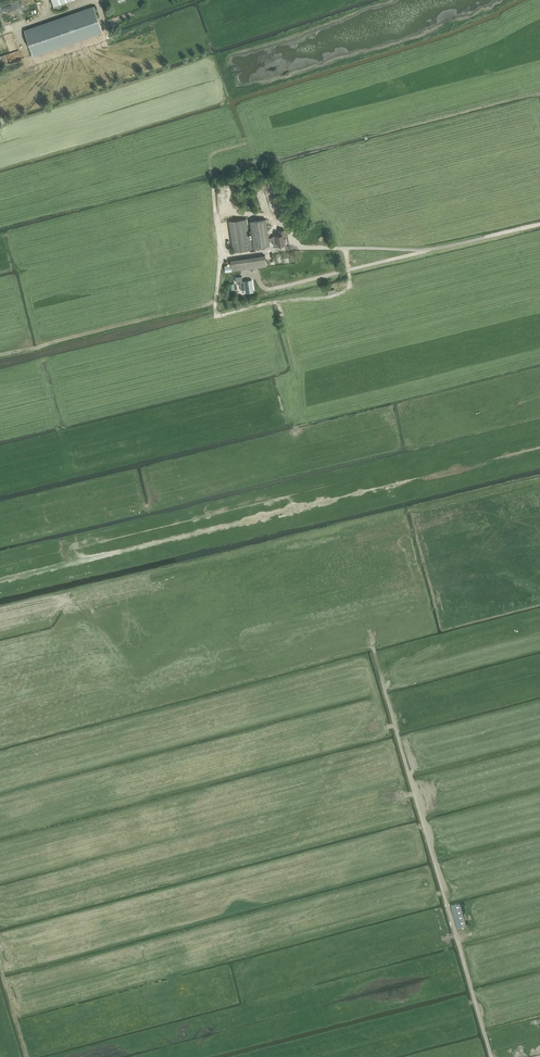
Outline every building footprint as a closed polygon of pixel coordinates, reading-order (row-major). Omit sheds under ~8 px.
[(103,33),(94,6),(24,30),(33,56),(103,33)] [(278,245),(285,244),(284,240),(286,240),(285,230),(279,231),(280,235),(272,236),(272,237),(269,238),(266,219),(250,221),(252,239),(249,239),(246,219),(229,222),(233,251),(254,248),(254,247),(270,245),(269,241),(273,241),(273,244),(278,244),(278,245)] [(266,266),(265,255),(230,260),(231,265),(225,265),(225,272),(266,266)] [(242,276),(235,277),(236,282),(239,282),(239,286),(241,286),(241,290),(246,290),(246,292),(253,292),(252,280),(243,281),(242,276)] [(459,905),(451,907),(457,930),(466,927),(459,905)]
